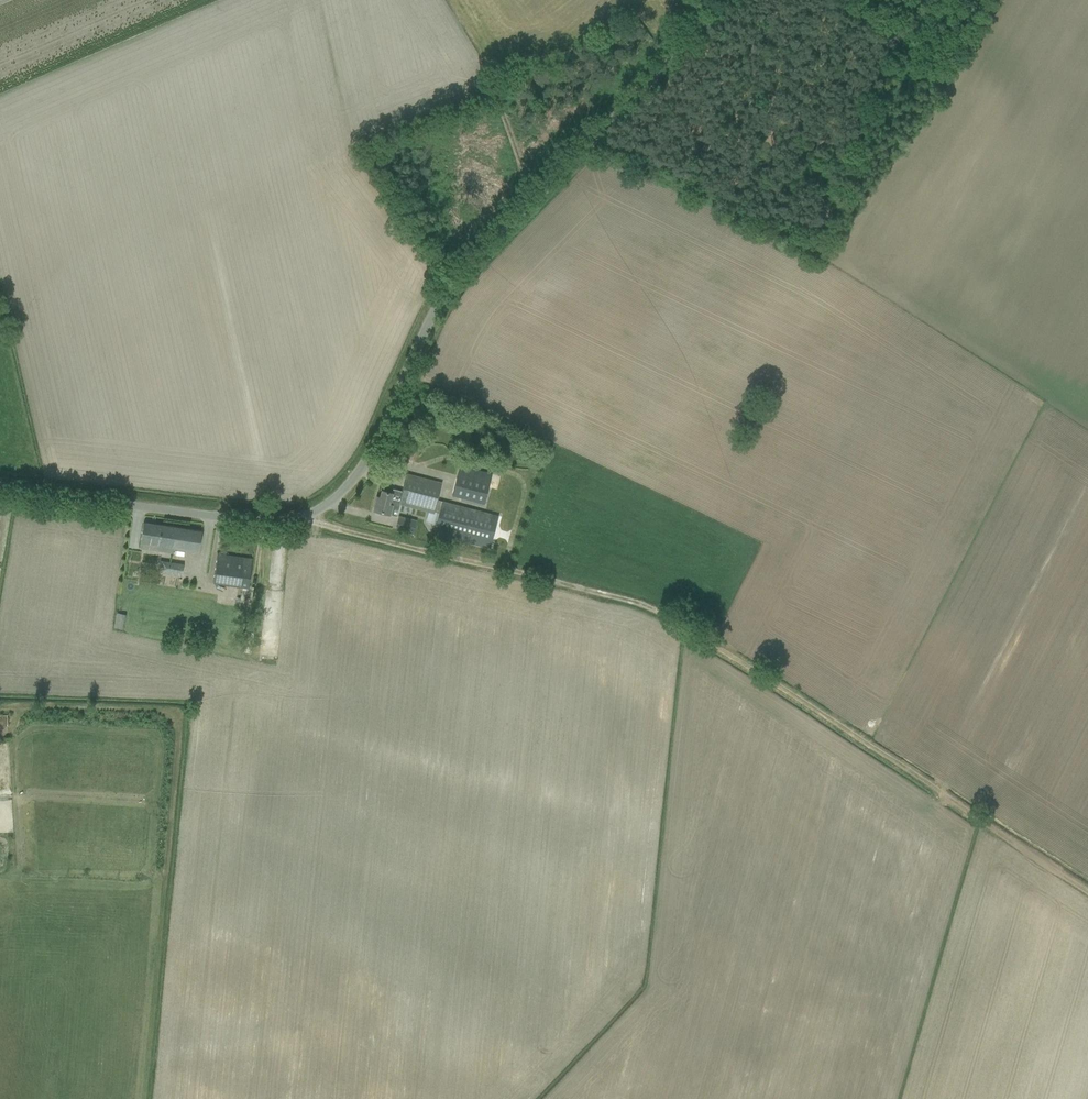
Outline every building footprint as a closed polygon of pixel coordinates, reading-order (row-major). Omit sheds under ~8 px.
[(484,504),(492,474),(460,466),(452,496),(484,504)] [(375,502),(373,511),(384,514),(386,515),(389,506),(397,508),(398,504),(428,512),(425,522),(435,525),(433,534),(448,538),(482,547),(490,549),(498,516),(490,515),(452,505),(437,501),(441,484),(416,477),(406,474),(401,491),(393,489),(391,494),(381,491),(378,502),(375,502)] [(398,518),(395,530),(412,535),(415,522),(398,518)] [(143,523),(139,548),(172,553),(172,549),(198,553),(201,532),(143,523)] [(217,554),(215,565),(213,583),(247,588),(252,559),(217,554)] [(161,561),(159,574),(168,575),(170,562),(161,561)]
